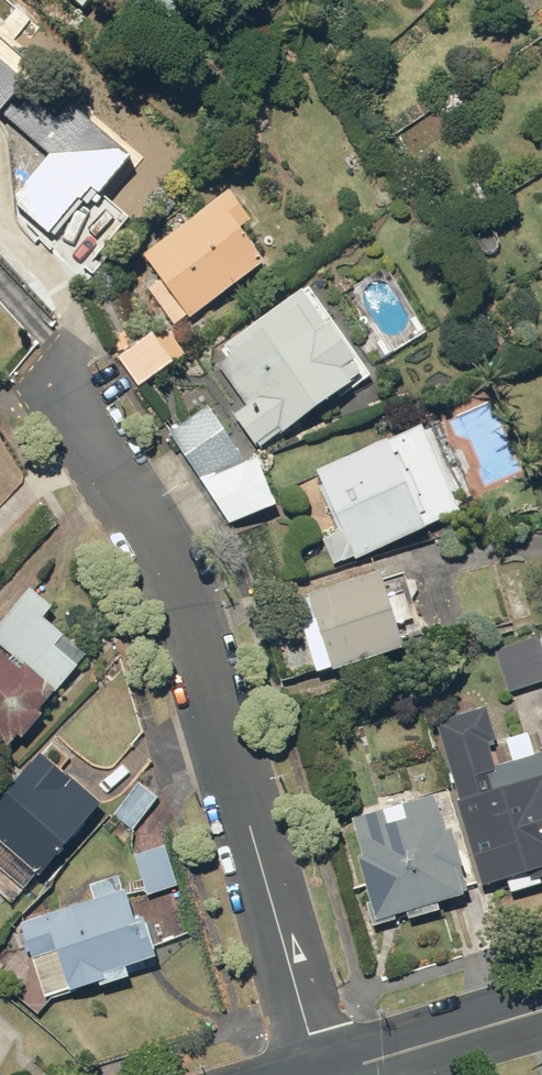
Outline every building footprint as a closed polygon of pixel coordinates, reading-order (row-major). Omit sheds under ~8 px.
[(80,10),(90,0),(70,0),(80,10)] [(154,1),(167,16),(185,0),(156,0),(154,1)] [(245,225),(222,194),(139,255),(186,319),(257,268),(232,235),(245,225)] [(253,453),(359,379),(297,292),(221,345),(229,357),(213,367),(242,407),(228,417),(253,453)] [(113,356),(134,388),(184,356),(167,330),(153,339),(149,332),(113,356)] [(166,434),(198,483),(244,465),(209,406),(166,434)] [(380,443),(312,474),(338,532),(319,540),(331,568),(350,559),(352,563),(420,532),(420,531),(454,516),(453,514),(477,503),(440,421),(417,431),(416,429),(381,445),(380,443)] [(257,460),(244,465),(198,483),(226,525),(277,506),(257,460)] [(327,675),(395,653),(370,577),(302,598),(303,600),(285,606),(308,677),(326,672),(327,675)] [(50,608),(31,590),(0,623),(0,641),(52,691),(74,667),(50,644),(59,634),(41,617),(50,608)] [(494,650),(507,696),(541,685),(541,660),(535,638),(494,650)] [(4,749),(51,697),(16,666),(12,670),(0,660),(0,745),(4,749)] [(478,889),(522,877),(525,885),(541,880),(541,753),(491,767),(486,749),(493,747),(482,708),(430,723),(478,889)] [(31,878),(96,806),(39,755),(0,798),(0,849),(31,878)] [(131,834),(154,799),(136,788),(113,823),(131,834)] [(429,799),(349,820),(359,856),(354,858),(371,923),(461,900),(453,871),(454,870),(444,832),(438,834),(429,799)] [(160,849),(132,857),(144,898),(172,890),(160,849)] [(119,894),(17,926),(28,962),(49,956),(63,994),(149,962),(134,918),(127,920),(119,894)] [(174,909),(145,918),(153,944),(182,935),(174,909)]
